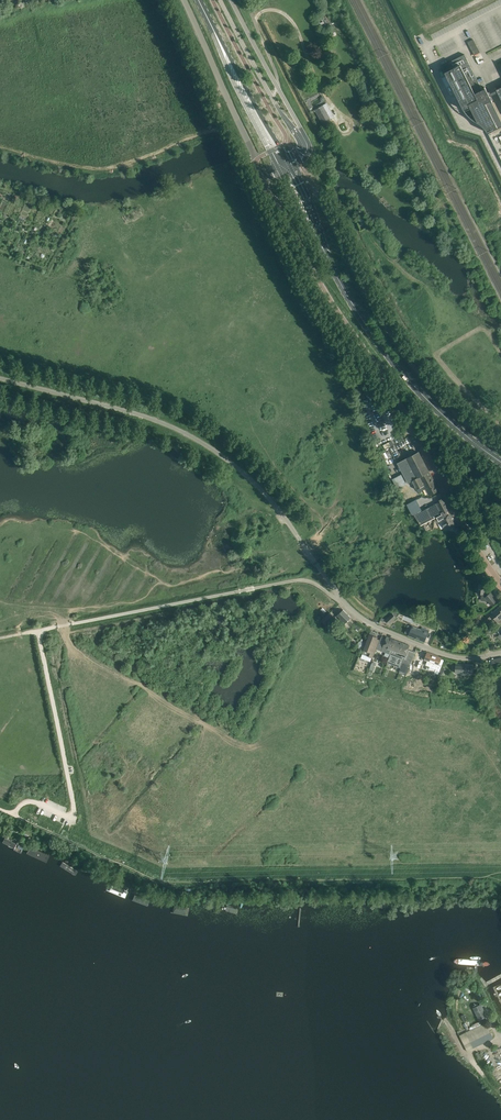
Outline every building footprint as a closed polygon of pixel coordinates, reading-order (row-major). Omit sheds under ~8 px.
[(468,42),(474,55),(480,52),(473,39),(468,42)] [(473,71),(472,70),(465,54),(441,66),(462,108),(463,108),(463,109),(464,110),(465,110),(466,111),(467,110),(468,110),(471,109),(478,123),(480,124),(481,126),(483,127),(484,128),(486,130),(487,132),(488,132),(492,130),(492,131),(488,134),(499,155),(500,159),(500,121),(493,105),(492,103),(493,102),(490,97),(489,95),(489,94),(486,89),(485,90),(485,89),(482,90),(477,80),(477,78),(476,78),(475,75),(475,74),(473,71)] [(323,105),(314,110),(316,113),(322,125),(327,123),(334,118),(327,103),(323,105)] [(430,473),(419,452),(398,463),(408,484),(413,482),(430,473)] [(430,473),(413,482),(417,491),(425,487),(430,495),(439,490),(430,473)] [(392,480),(398,490),(407,485),(402,475),(392,480)] [(409,503),(407,504),(414,515),(415,514),(422,511),(416,499),(409,503)] [(443,500),(431,506),(437,517),(444,514),(449,511),(450,511),(444,499),(443,500)] [(415,514),(414,515),(421,525),(434,519),(436,523),(438,523),(440,523),(437,517),(431,506),(422,511),(415,514)] [(444,514),(437,517),(440,523),(441,522),(444,528),(446,527),(447,530),(455,526),(450,515),(445,517),(444,514)] [(479,585),(478,592),(478,594),(482,594),(481,600),(488,601),(492,605),(498,600),(495,596),(494,597),(491,593),(489,594),(484,594),(485,585),(479,585)] [(496,610),(497,610),(494,612),(492,610),(486,615),(489,619),(492,617),(497,622),(500,619),(500,606),(496,610)] [(351,618),(343,610),(337,615),(340,618),(340,619),(345,624),(351,618)] [(335,618),(330,612),(322,620),(327,625),(335,618)] [(386,620),(389,624),(396,618),(392,614),(386,620)] [(408,625),(405,633),(409,635),(424,642),(429,630),(422,627),(421,630),(412,626),(412,627),(408,625)] [(369,637),(361,658),(370,661),(372,658),(373,658),(380,640),(377,639),(377,637),(372,635),(373,633),(371,632),(369,637)] [(377,648),(377,649),(378,650),(381,651),(382,651),(390,655),(391,653),(392,650),(396,640),(387,637),(386,638),(381,636),(377,648)] [(468,636),(463,641),(466,644),(472,639),(469,636),(468,636)] [(389,658),(387,662),(394,665),(401,668),(405,657),(401,655),(401,656),(395,654),(396,651),(406,655),(406,653),(409,645),(396,640),(392,650),(391,653),(390,655),(389,658)] [(359,641),(357,646),(362,649),(363,649),(366,643),(365,643),(360,641),(359,641)] [(489,647),(485,641),(478,645),(482,651),(489,647)] [(401,668),(399,672),(407,674),(411,664),(415,652),(409,650),(407,654),(406,653),(406,655),(405,657),(401,668)] [(427,652),(424,660),(427,661),(426,665),(429,666),(428,670),(434,672),(434,673),(438,674),(441,666),(444,660),(441,659),(442,658),(427,652)] [(473,674),(473,665),(456,664),(455,673),(473,674)] [(4,832),(1,839),(14,846),(18,839),(4,832)] [(59,859),(39,848),(35,855),(56,866),(59,859)] [(90,877),(62,862),(59,868),(86,884),(90,877)] [(121,896),(124,888),(103,880),(99,888),(121,896)] [(133,893),(130,900),(132,900),(148,907),(151,900),(133,893)] [(176,899),(161,916),(165,919),(181,902),(178,899),(176,899)] [(284,906),(280,900),(253,917),(257,923),(284,906)] [(294,903),(292,908),(313,918),(315,913),(294,903)] [(487,1016),(481,1004),(473,1008),(479,1019),(487,1016)]
